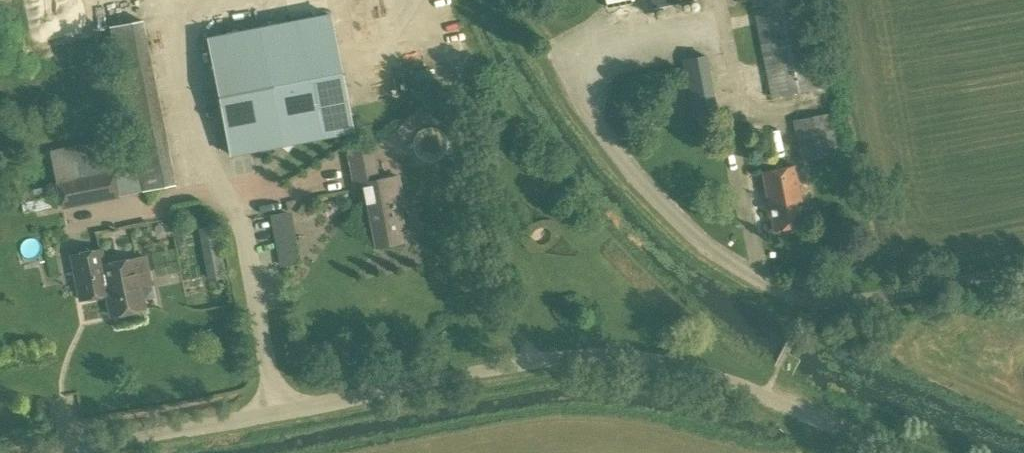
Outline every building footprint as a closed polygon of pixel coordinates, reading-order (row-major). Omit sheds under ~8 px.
[(695,0),(650,0),(652,9),(695,0)] [(737,4),(753,1),(772,99),(822,89),(805,0),(736,0),(737,4)] [(288,152),(294,143),(352,132),(330,16),(207,39),(230,156),(280,146),(288,152)] [(682,59),(692,116),(718,111),(707,54),(682,59)] [(423,88),(424,88),(425,88),(425,87),(426,87),(427,87),(428,86),(429,86),(429,85),(430,85),(430,84),(431,84),(431,83),(431,82),(432,82),(432,81),(432,80),(432,79),(432,78),(432,77),(432,76),(432,75),(431,75),(431,74),(431,73),(430,73),(430,72),(429,72),(429,71),(428,71),(427,71),(427,70),(426,70),(425,70),(424,70),(423,70),(422,70),(421,70),(420,70),(419,70),(419,71),(418,71),(418,72),(417,72),(416,73),(416,74),(415,74),(415,75),(415,76),(414,76),(414,77),(414,78),(414,79),(414,80),(414,81),(415,81),(415,82),(415,83),(416,84),(416,85),(417,85),(418,86),(419,86),(419,87),(420,87),(421,87),(422,88),(423,88)] [(800,161),(837,154),(830,114),(793,121),(800,161)] [(136,166),(141,192),(176,185),(171,159),(136,166)] [(378,181),(375,166),(350,170),(354,190),(364,188),(375,248),(406,242),(398,199),(402,199),(397,177),(378,181)] [(773,233),(805,226),(793,166),(761,173),(773,233)] [(119,196),(114,170),(99,173),(105,201),(118,199),(117,196),(119,196)] [(69,179),(54,182),(60,210),(75,207),(69,179)] [(290,211),(270,215),(273,232),(293,228),(290,211)] [(216,225),(198,228),(200,239),(218,235),(216,225)] [(280,267),(300,263),(297,246),(276,250),(280,267)] [(103,248),(69,255),(78,301),(105,296),(109,317),(147,310),(142,287),(152,285),(147,255),(106,263),(103,248)] [(206,270),(208,281),(226,277),(224,267),(206,270)]
